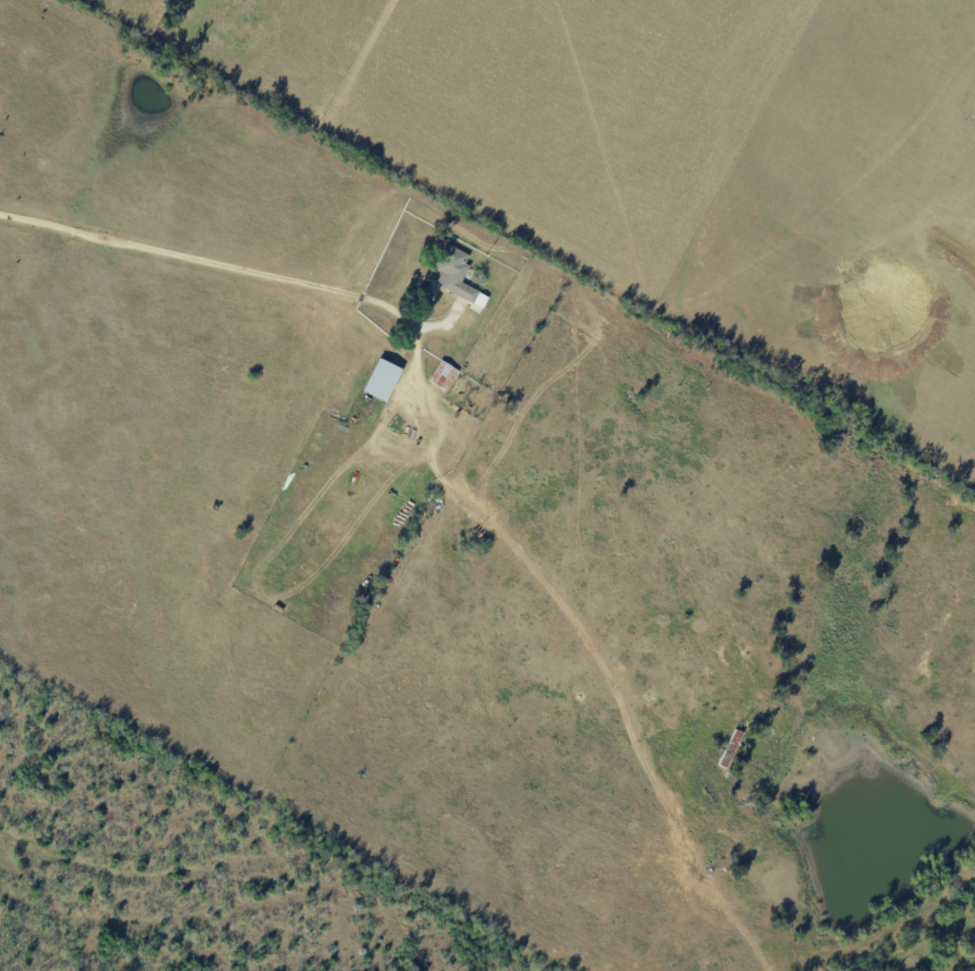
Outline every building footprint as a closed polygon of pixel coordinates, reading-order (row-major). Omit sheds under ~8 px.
[(463,282),(471,264),(467,262),(471,252),(449,242),(439,265),(444,268),(437,283),(485,306),(490,294),(463,282)] [(389,400),(405,367),(381,356),(366,389),(389,400)] [(430,380),(451,390),(461,368),(441,358),(430,380)]
